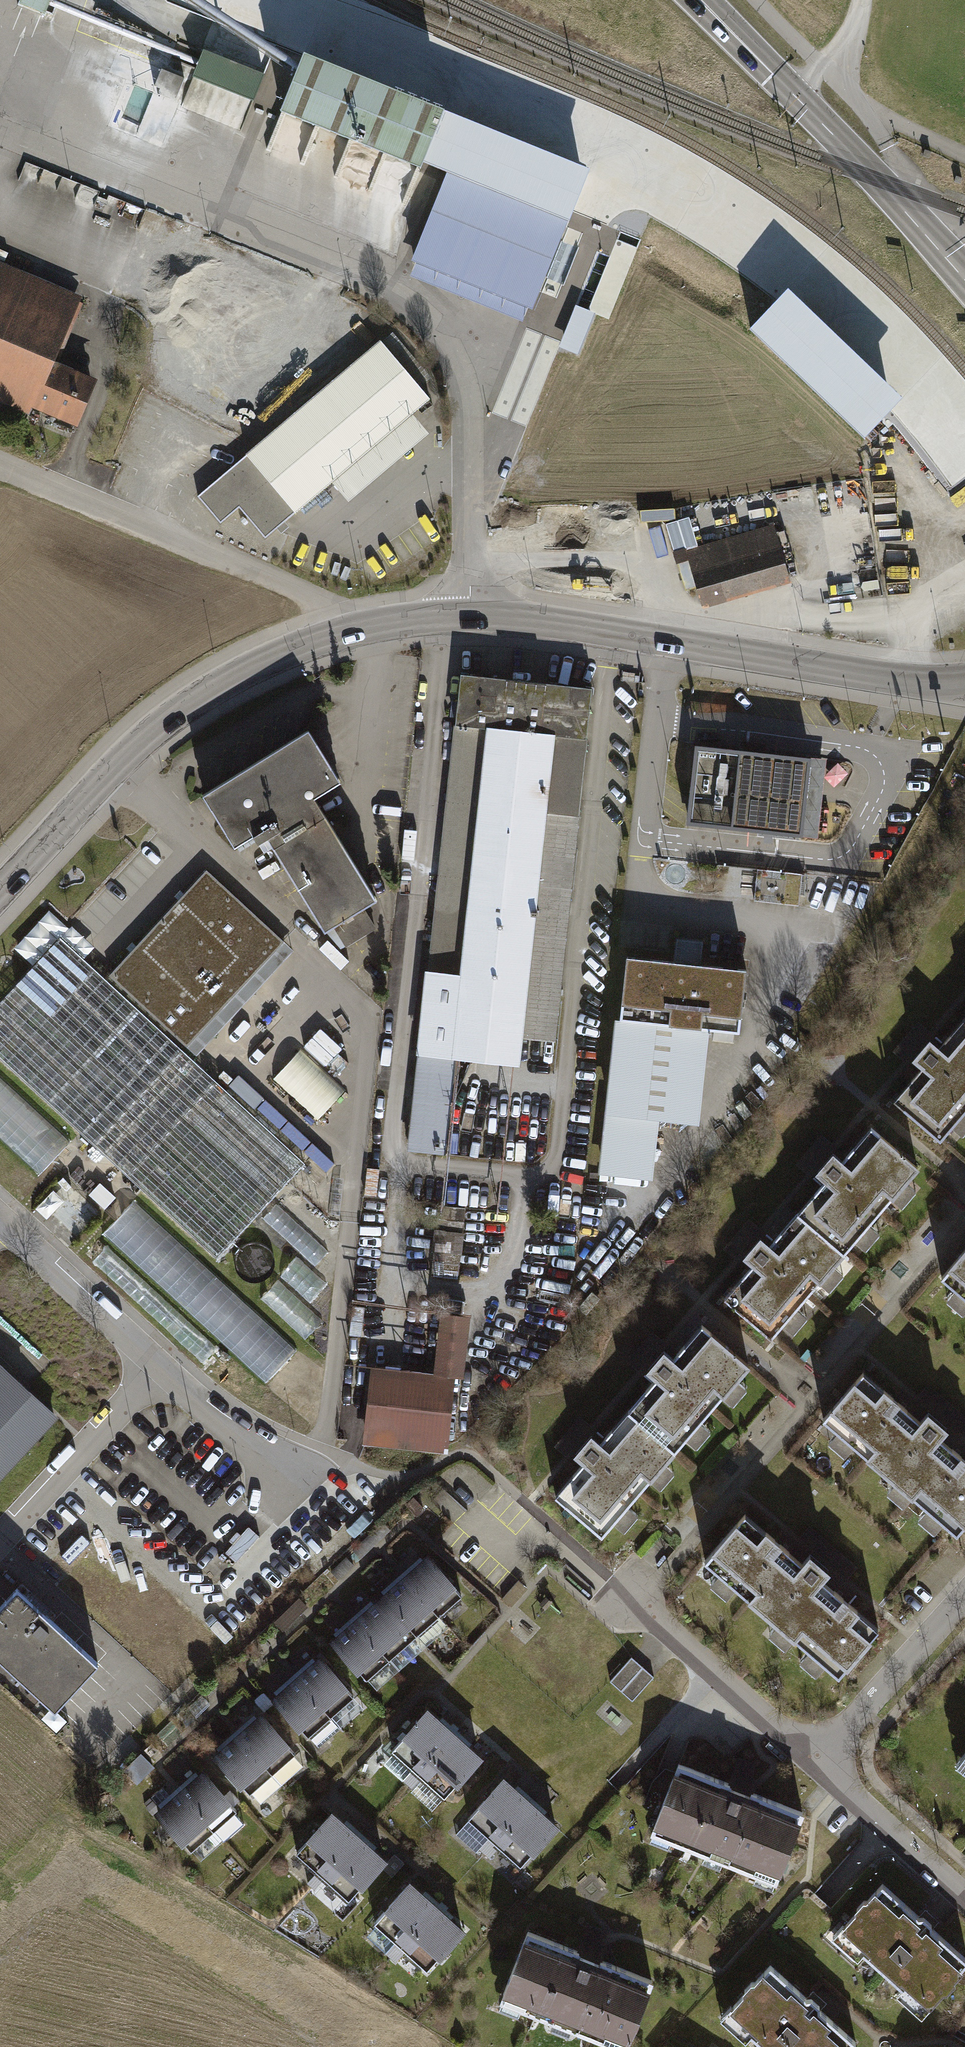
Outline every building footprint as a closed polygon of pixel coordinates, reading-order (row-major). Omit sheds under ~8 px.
[(18,5),(29,10),(42,15),(48,0),(20,0),(18,5)] [(442,96),(303,42),(278,103),(418,158),(442,96)] [(182,106),(244,131),(268,72),(206,47),(182,106)] [(190,72),(165,62),(156,86),(180,96),(190,72)] [(528,308),(531,310),(567,221),(445,172),(409,260),(414,262),(528,308)] [(29,413),(31,406),(78,426),(98,378),(55,360),(82,295),(0,261),(0,401),(29,413)] [(528,308),(414,262),(408,276),(522,322),(528,308)] [(382,339),(198,496),(220,522),(239,506),(266,538),(333,481),(414,412),(431,398),(382,339)] [(414,412),(333,481),(350,501),(430,432),(414,412)] [(781,519),(688,548),(708,610),(801,581),(781,519)] [(587,761),(594,685),(530,678),(461,671),(459,695),(449,789),(413,1143),(444,1146),(454,1054),(499,1058),(526,1061),(528,1037),(558,1040),(576,866),(587,761)] [(265,827),(331,933),(381,902),(316,797),(340,782),(310,733),(293,743),(253,767),(206,797),(220,820),(236,845),(265,827)] [(748,753),(697,747),(688,822),(801,835),(804,801),(811,802),(813,786),(806,785),(808,760),(763,755),(763,750),(749,748),(748,753)] [(803,874),(757,869),(753,900),(799,906),(803,874)] [(207,871),(104,983),(182,1054),(284,942),(207,871)] [(0,1000),(0,1054),(218,1255),(302,1164),(182,1054),(104,983),(57,938),(0,1000)] [(686,960),(630,954),(605,1171),(654,1176),(660,1116),(703,1120),(713,1028),(740,1031),(748,967),(686,960)] [(930,1024),(920,1015),(895,1045),(905,1053),(930,1024)] [(896,1101),(943,1141),(953,1129),(963,1137),(964,1135),(964,1020),(941,1048),(931,1039),(915,1058),(926,1067),(896,1101)] [(320,1117),(347,1088),(302,1047),(275,1076),(320,1117)] [(38,1173),(67,1142),(0,1077),(0,1137),(38,1173)] [(864,1240),(872,1247),(885,1231),(876,1223),(898,1197),(908,1205),(923,1188),(913,1180),(923,1167),(876,1127),(850,1158),(839,1149),(823,1168),(833,1177),(803,1211),(852,1253),(864,1240)] [(832,1138),(821,1130),(797,1158),(808,1166),(832,1138)] [(78,1239),(104,1211),(65,1176),(39,1204),(78,1239)] [(135,1205),(106,1236),(264,1382),(294,1351),(135,1205)] [(762,1262),(732,1296),(778,1335),(788,1324),(797,1332),(813,1314),(805,1307),(826,1282),(835,1290),(852,1271),(844,1263),(852,1253),(803,1211),(777,1242),(768,1234),(751,1253),(762,1262)] [(759,1222),(748,1212),(723,1242),(734,1251),(759,1222)] [(267,1278),(271,1273),(274,1267),(274,1260),(272,1253),(268,1248),(262,1245),(255,1243),(249,1244),(243,1247),(238,1253),(235,1259),(235,1265),(236,1270),(239,1274),(245,1280),(250,1282),(256,1282),(262,1281),(267,1278)] [(944,1284),(955,1293),(944,1306),(964,1322),(964,1257),(944,1284)] [(299,1295),(283,1313),(310,1336),(325,1318),(299,1295)] [(361,1435),(446,1442),(453,1366),(461,1367),(466,1305),(438,1302),(433,1362),(368,1357),(361,1435)] [(655,1377),(627,1410),(675,1452),(685,1441),(693,1449),(709,1430),(700,1422),(721,1398),(732,1407),(748,1388),(738,1380),(749,1367),(700,1325),(673,1356),(662,1347),(644,1368),(655,1377)] [(56,1420),(0,1367),(0,1478),(56,1420)] [(957,1538),(964,1527),(964,1461),(941,1442),(949,1433),(944,1429),(923,1412),(915,1420),(863,1378),(822,1427),(833,1437),(823,1449),(847,1469),(857,1456),(887,1480),(878,1492),(902,1512),(912,1499),(925,1509),(915,1521),(938,1539),(946,1529),(957,1538)] [(936,1381),(925,1392),(964,1427),(964,1406),(936,1381)] [(585,1461),(555,1495),(601,1534),(609,1524),(620,1534),(635,1516),(626,1507),(647,1483),(658,1492),(674,1473),(665,1465),(675,1452),(627,1410),(601,1440),(592,1432),(574,1452),(585,1461)] [(825,1665),(836,1673),(875,1624),(819,1579),(826,1570),(802,1550),(795,1559),(742,1516),(703,1564),(714,1573),(704,1586),(726,1604),(736,1592),(767,1617),(758,1629),(781,1647),(791,1635),(805,1646),(796,1658),(817,1675),(825,1665)] [(866,1563),(814,1521),(804,1534),(856,1576),(866,1563)] [(258,1536),(246,1526),(223,1553),(234,1562),(258,1536)] [(472,1601),(424,1551),(402,1572),(450,1621),(472,1601)] [(429,1643),(450,1621),(402,1572),(381,1590),(429,1643)] [(0,1608),(0,1655),(58,1710),(102,1663),(21,1586),(0,1608)] [(403,1668),(429,1643),(381,1590),(353,1615),(403,1668)] [(353,1615),(328,1639),(378,1692),(403,1668),(353,1615)] [(365,1699),(318,1649),(292,1672),(340,1722),(365,1699)] [(632,1701),(656,1672),(631,1651),(607,1680),(632,1701)] [(340,1722),(292,1672),(267,1696),(315,1746),(340,1722)] [(303,1752),(257,1705),(232,1731),(278,1777),(303,1752)] [(448,1725),(432,1710),(380,1767),(404,1789),(456,1732),(448,1725)] [(278,1777),(232,1731),(206,1756),(252,1802),(278,1777)] [(466,1741),(456,1732),(404,1789),(431,1814),(484,1757),(466,1741)] [(243,1807),(196,1761),(172,1785),(218,1832),(243,1807)] [(679,1763),(650,1840),(775,1888),(804,1811),(733,1784),(679,1763)] [(522,1792),(500,1774),(460,1820),(490,1845),(530,1799),(522,1792)] [(218,1832),(172,1785),(146,1810),(192,1857),(218,1832)] [(539,1807),(530,1799),(490,1845),(519,1871),(559,1824),(539,1807)] [(358,1833),(327,1807),(282,1857),(314,1884),(358,1833)] [(388,1859),(358,1833),(314,1884),(343,1910),(388,1859)] [(436,1905),(407,1880),(365,1928),(394,1953),(436,1905)] [(929,2021),(964,1978),(964,1951),(930,1922),(886,1885),(836,1943),(929,2021)] [(465,1930),(436,1905),(394,1953),(422,1978),(465,1930)] [(533,1929),(503,2002),(614,2046),(632,2046),(659,1980),(593,1953),(533,1929)] [(857,2043),(819,2010),(768,1964),(723,2015),(759,2046),(853,2046),(857,2043)]
